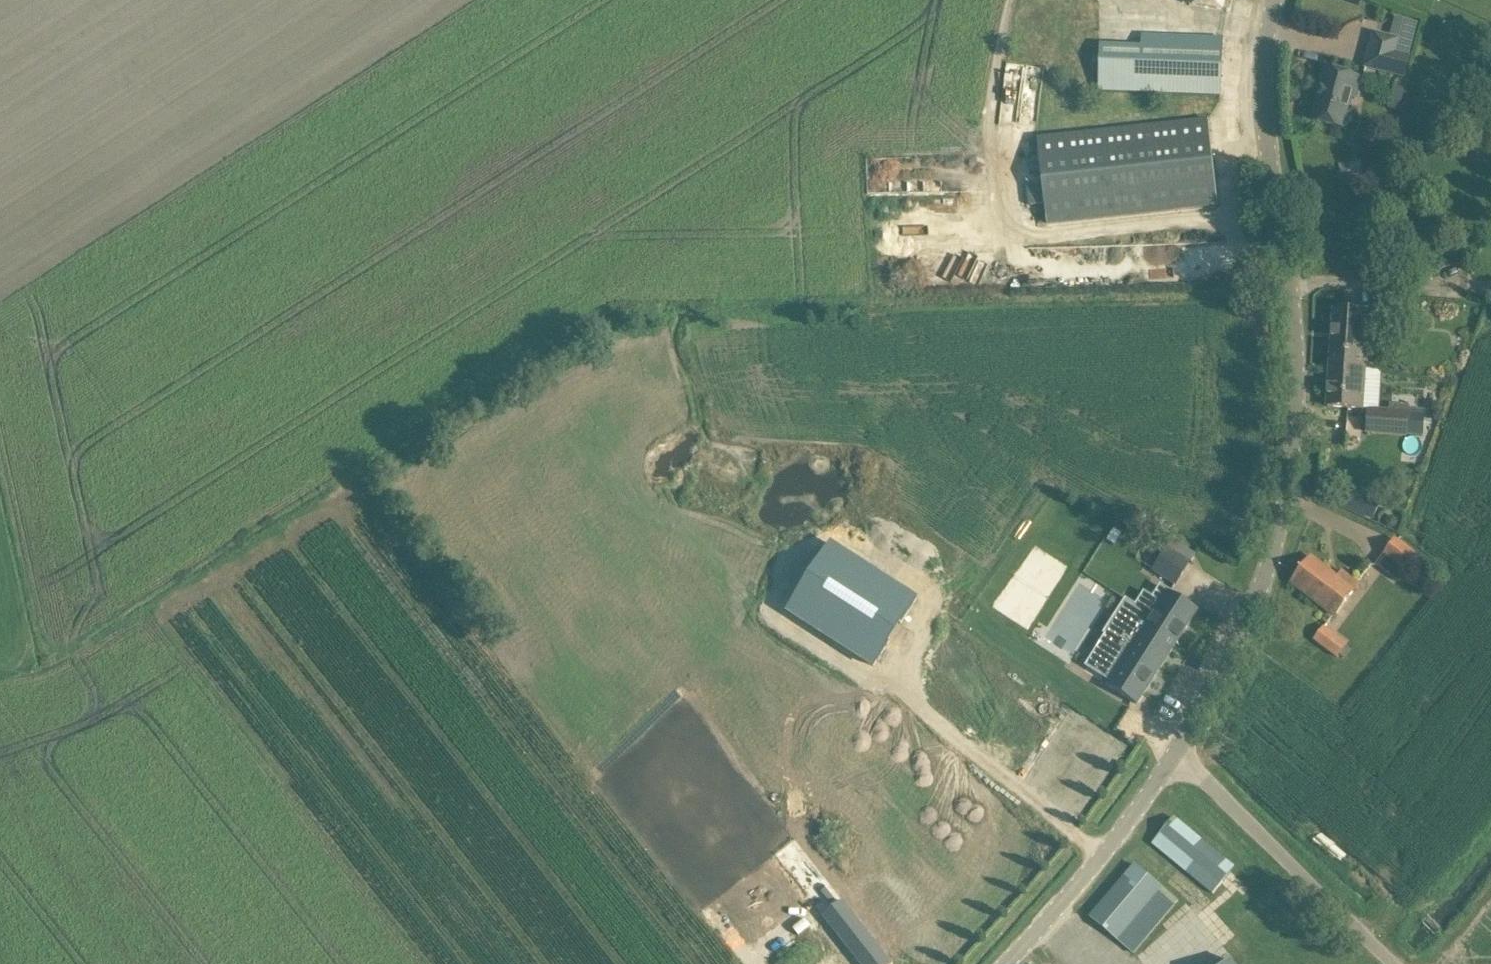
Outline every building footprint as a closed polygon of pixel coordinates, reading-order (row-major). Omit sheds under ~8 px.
[(1230,0),(1184,0),(1184,2),(1228,11),(1230,0)] [(1398,39),(1377,33),(1367,67),(1403,77),(1409,58),(1393,54),(1398,39)] [(1221,94),(1223,39),(1142,35),(1142,47),(1101,45),(1099,89),(1221,94)] [(1313,121),(1343,129),(1357,76),(1327,68),(1313,121)] [(1399,110),(1405,88),(1391,84),(1385,107),(1399,110)] [(1038,139),(1047,224),(1219,205),(1209,120),(1038,139)] [(1361,188),(1339,190),(1341,204),(1362,202),(1361,188)] [(1335,309),(1331,365),(1363,367),(1367,311),(1335,309)] [(1331,365),(1328,406),(1363,409),(1366,367),(1363,367),(1331,365)] [(1367,432),(1407,435),(1409,413),(1369,410),(1367,432)] [(1343,485),(1335,502),(1373,519),(1381,502),(1343,485)] [(1067,503),(1060,516),(1069,520),(1075,508),(1067,503)] [(1174,539),(1154,570),(1176,584),(1196,553),(1174,539)] [(1377,565),(1397,581),(1417,556),(1396,540),(1377,565)] [(917,598),(833,543),(789,611),(873,666),(917,598)] [(1134,629),(1135,628),(1130,624),(1135,615),(1132,613),(1135,608),(1042,548),(997,618),(1100,683),(1101,681),(1137,704),(1170,652),(1134,629)] [(1349,579),(1315,566),(1307,589),(1309,590),(1298,623),(1326,633),(1338,601),(1341,602),(1349,579)] [(1170,592),(1153,618),(1144,613),(1135,608),(1132,613),(1135,615),(1130,624),(1135,628),(1134,629),(1170,652),(1198,610),(1170,592)] [(1068,689),(943,894),(995,925),(1119,719),(1068,689)] [(1236,867),(1174,815),(1151,842),(1213,894),(1236,867)] [(1134,953),(1178,902),(1135,865),(1091,916),(1134,953)] [(842,900),(823,915),(861,963),(893,963),(842,900)]
